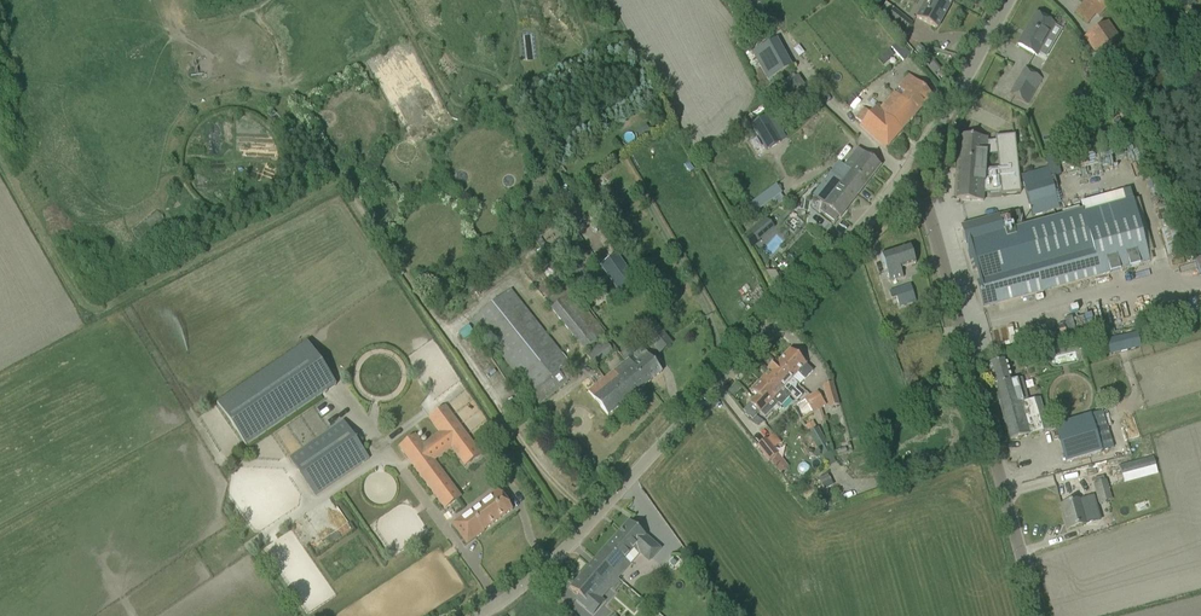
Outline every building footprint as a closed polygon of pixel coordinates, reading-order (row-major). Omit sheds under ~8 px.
[(946,0),(926,0),(916,17),(937,29),(951,3),(946,0)] [(1074,13),(1086,23),(1094,13),(1099,17),(1113,0),(1086,0),(1074,13)] [(913,25),(894,8),(887,18),(905,34),(913,25)] [(1186,14),(1191,29),(1200,26),(1200,8),(1186,14)] [(1037,56),(1048,37),(1046,36),(1052,24),(1046,20),(1035,14),(1018,45),(1037,56)] [(1084,38),(1108,73),(1132,56),(1109,22),(1084,38)] [(910,55),(898,42),(891,48),(903,61),(910,55)] [(919,46),(914,51),(920,56),(925,50),(919,46)] [(884,64),(889,60),(884,54),(879,59),(884,64)] [(1027,104),(1041,79),(1025,70),(1010,95),(1027,104)] [(791,97),(804,90),(797,77),(784,84),(782,80),(775,84),(787,104),(793,101),(791,97)] [(860,126),(876,140),(885,148),(932,97),(923,89),(909,77),(899,88),(906,94),(902,99),(895,93),(879,111),(876,108),(860,126)] [(767,116),(754,123),(769,150),(782,142),(767,116)] [(995,137),(996,141),(987,142),(987,138),(960,136),(956,199),(968,200),(984,201),(984,194),(1001,192),(1001,195),(1021,193),(1015,135),(995,137)] [(858,148),(843,166),(840,163),(830,175),(857,196),(881,166),(858,148)] [(1021,176),(1032,216),(1060,208),(1049,168),(1021,176)] [(857,196),(830,175),(813,197),(829,209),(825,214),(834,221),(838,216),(840,218),(857,196)] [(748,219),(782,193),(776,184),(741,210),(748,219)] [(794,202),(805,193),(802,190),(791,199),(794,202)] [(1010,215),(1009,213),(960,227),(973,272),(974,271),(981,271),(983,280),(977,284),(976,284),(983,308),(1005,302),(1150,264),(1133,202),(1084,215),(1082,211),(1023,227),(1019,212),(1010,215)] [(749,233),(758,243),(774,229),(766,219),(749,233)] [(881,255),(889,279),(890,282),(904,278),(901,269),(916,264),(909,245),(881,255)] [(916,303),(910,284),(889,291),(893,305),(905,301),(906,306),(916,303)] [(472,320),(540,405),(573,377),(566,368),(570,364),(511,289),(472,320)] [(550,307),(582,350),(600,336),(569,294),(550,307)] [(1188,300),(1192,317),(1200,315),(1200,297),(1188,300)] [(650,318),(638,327),(659,353),(671,343),(650,318)] [(468,325),(458,332),(464,340),(473,333),(468,325)] [(1110,355),(1138,348),(1135,334),(1107,341),(1110,355)] [(595,366),(616,351),(617,350),(616,349),(609,339),(587,356),(595,366)] [(217,404),(246,447),(337,385),(307,343),(217,404)] [(662,372),(654,363),(642,348),(630,358),(620,346),(616,349),(617,350),(616,351),(625,362),(615,370),(635,394),(662,372)] [(790,349),(777,363),(793,379),(799,386),(813,371),(812,371),(812,370),(790,349)] [(769,372),(768,372),(776,379),(774,382),(790,397),(791,396),(797,402),(802,396),(789,384),(793,379),(777,363),(775,361),(767,370),(769,372)] [(1021,378),(1012,381),(1006,361),(988,366),(1009,441),(1044,431),(1035,399),(1027,401),(1021,378)] [(635,394),(615,370),(588,392),(608,416),(635,394)] [(768,372),(760,381),(766,386),(762,390),(778,405),(779,404),(781,407),(790,397),(774,382),(776,379),(768,372)] [(766,386),(760,381),(751,390),(757,395),(743,411),(745,413),(745,415),(747,417),(750,417),(752,419),(759,412),(765,418),(778,405),(762,390),(766,386)] [(737,383),(729,392),(733,396),(741,387),(737,383)] [(823,387),(829,409),(839,407),(833,384),(823,387)] [(1104,390),(1097,392),(1099,399),(1106,396),(1104,390)] [(817,392),(811,395),(819,409),(825,406),(817,392)] [(811,395),(806,399),(813,412),(819,409),(811,395)] [(813,412),(806,399),(793,406),(800,420),(813,412)] [(398,448),(445,509),(462,497),(435,461),(451,449),(465,467),(482,455),(446,406),(428,418),(439,433),(423,445),(416,434),(398,448)] [(1113,448),(1102,412),(1055,426),(1066,463),(1113,448)] [(290,458),(316,496),(370,460),(344,421),(290,458)] [(812,422),(805,427),(809,434),(817,429),(812,422)] [(808,434),(822,458),(831,452),(817,429),(809,434),(808,434)] [(784,450),(773,436),(766,441),(777,455),(784,450)] [(777,455),(766,441),(765,440),(757,446),(769,461),(777,455)] [(778,455),(770,461),(779,473),(787,466),(778,455)] [(1119,466),(1097,472),(1098,477),(1106,475),(1121,472),(1122,476),(1156,466),(1154,462),(1152,456),(1119,465),(1119,466)] [(827,474),(818,478),(821,484),(830,480),(827,474)] [(1112,501),(1106,480),(1093,484),(1099,504),(1112,501)] [(483,531),(513,509),(498,489),(451,523),(467,545),(484,532),(483,531)] [(1087,498),(1061,505),(1067,529),(1086,524),(1081,509),(1089,507),(1087,498)] [(824,500),(818,503),(820,509),(827,507),(824,500)] [(318,515),(330,541),(351,531),(339,505),(318,515)] [(649,563),(661,549),(629,521),(570,588),(594,609),(619,580),(618,579),(639,555),(649,563)]
